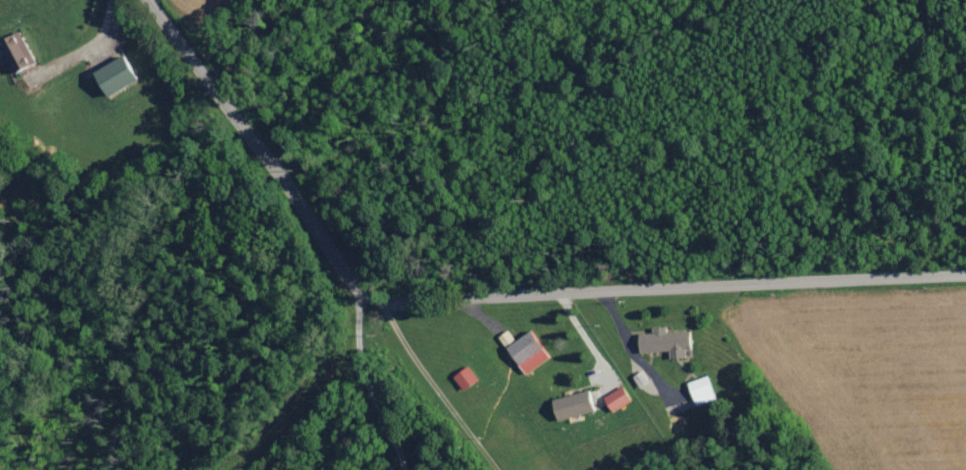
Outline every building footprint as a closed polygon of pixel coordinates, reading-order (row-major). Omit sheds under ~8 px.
[(34,61),(17,29),(0,38),(0,50),(11,73),(34,61)] [(105,96),(136,77),(121,53),(90,72),(105,96)] [(637,351),(667,350),(668,358),(684,357),(683,349),(690,349),(689,330),(665,331),(665,326),(650,326),(650,332),(636,333),(637,351)] [(513,340),(506,329),(496,335),(522,374),(547,357),(529,329),(513,340)] [(478,379),(467,364),(452,376),(463,390),(478,379)] [(693,405),(713,399),(706,375),(686,381),(693,405)] [(609,411),(629,402),(622,386),(602,395),(609,411)] [(554,419),(593,410),(588,389),(549,399),(554,419)]
